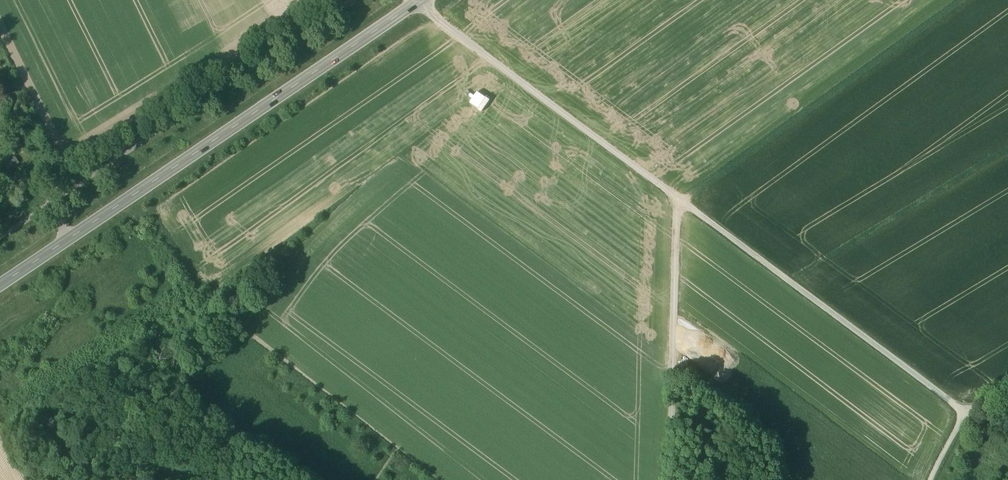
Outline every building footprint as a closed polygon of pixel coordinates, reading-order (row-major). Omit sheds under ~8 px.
[(14,157),(4,164),(9,170),(18,163),(14,157)]
